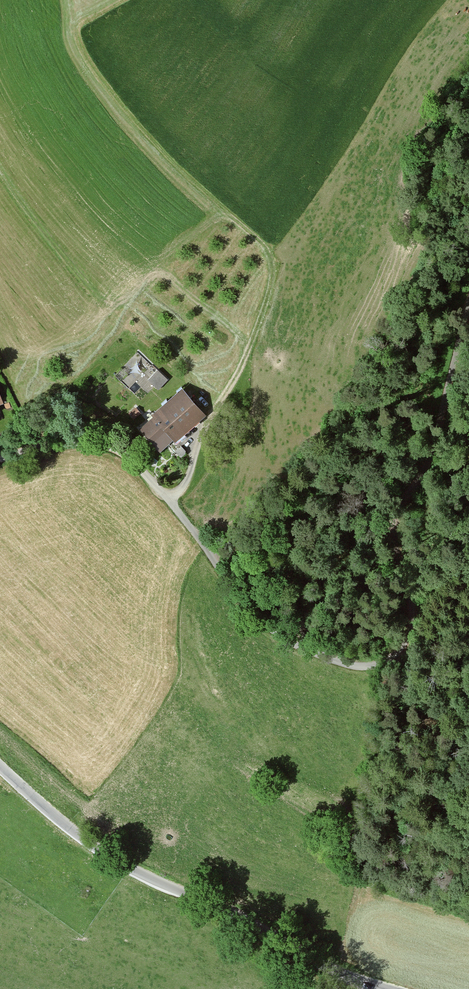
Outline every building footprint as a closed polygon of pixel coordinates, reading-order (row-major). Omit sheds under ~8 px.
[(148,376),(158,386),(168,377),(158,367),(148,376)] [(180,387),(134,427),(154,450),(170,437),(175,443),(206,416),(180,387)]
